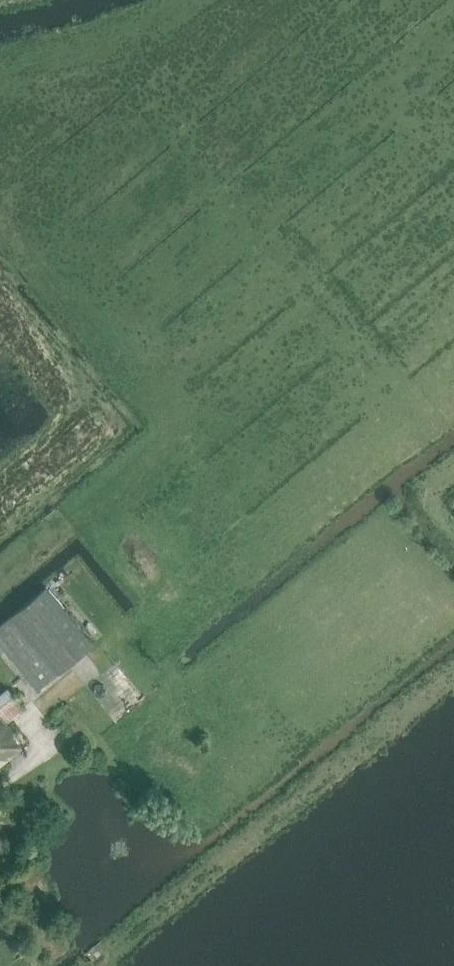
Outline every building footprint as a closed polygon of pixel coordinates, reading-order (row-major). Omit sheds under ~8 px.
[(0,622),(0,639),(39,687),(94,641),(47,583),(0,622)] [(8,688),(0,694),(0,712),(6,719),(8,721),(25,707),(8,688)] [(22,746),(12,733),(15,730),(8,721),(6,719),(0,712),(0,764),(22,746)]
